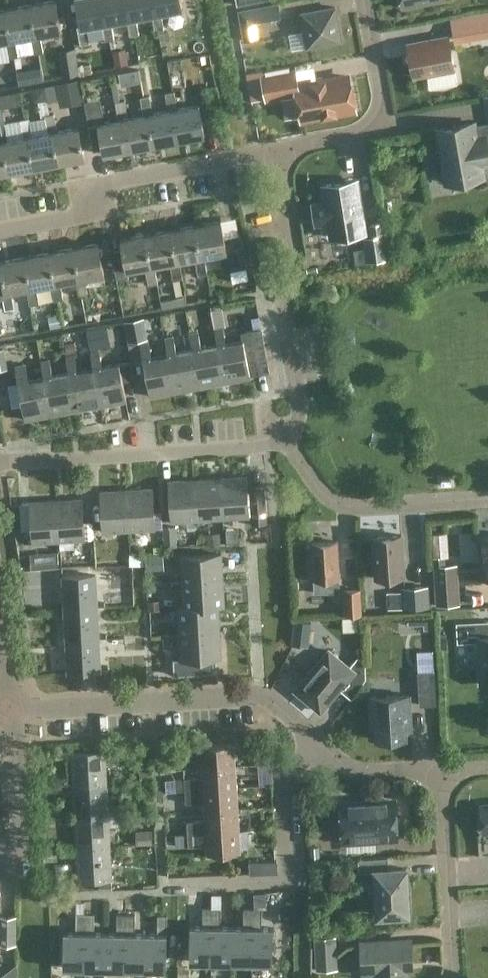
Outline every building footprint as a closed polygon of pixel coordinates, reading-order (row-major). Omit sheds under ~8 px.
[(30,36),(33,53),(38,53),(43,52),(39,34),(61,30),(55,0),(29,5),(35,35),(30,36)] [(81,25),(76,26),(79,45),(80,45),(85,44),(89,43),(88,42),(86,26),(101,23),(106,22),(102,0),(76,0),(81,25)] [(126,18),(131,17),(128,0),(102,0),(106,22),(101,23),(104,41),(114,39),(110,21),(126,18)] [(126,18),(129,36),(138,34),(135,16),(151,14),(156,13),(153,0),(128,0),(131,17),(126,18)] [(156,13),(151,14),(154,31),(164,29),(160,12),(181,8),(179,0),(153,0),(156,13)] [(402,10),(446,3),(445,0),(400,0),(402,10)] [(237,10),(243,40),(258,38),(255,22),(280,17),(277,2),(237,10)] [(29,5),(4,9),(10,40),(5,40),(9,58),(13,57),(18,56),(14,39),(30,36),(35,35),(29,5)] [(341,40),(335,6),(301,13),(307,46),(341,40)] [(0,10),(0,60),(9,58),(5,40),(10,40),(4,9),(0,10)] [(476,15),(458,18),(459,26),(460,32),(461,34),(463,34),(479,31),(480,37),(487,36),(487,13),(476,15)] [(407,44),(413,75),(426,73),(429,88),(457,82),(448,36),(407,44)] [(112,50),(115,65),(128,62),(125,47),(112,50)] [(58,52),(62,77),(67,76),(79,74),(78,70),(75,49),(65,51),(58,52)] [(32,82),(43,80),(40,66),(29,69),(32,82)] [(119,88),(137,85),(134,69),(116,73),(119,88)] [(251,101),(266,98),(266,97),(265,93),(263,78),(264,78),(262,69),(246,72),(251,101)] [(297,95),(301,116),(302,118),(307,117),(308,118),(310,119),(319,117),(321,115),(335,112),(336,113),(338,114),(347,112),(348,111),(349,109),(354,108),(348,75),(306,83),(297,85),(294,72),(292,72),(290,73),(283,74),(270,76),(263,78),(266,95),(266,97),(266,98),(269,97),(274,96),(279,95),(280,95),(295,92),(296,92),(297,92),(297,95)] [(59,107),(84,102),(79,79),(55,84),(59,107)] [(44,85),(31,88),(34,101),(47,99),(44,85)] [(18,91),(4,93),(7,106),(20,103),(18,91)] [(173,109),(179,139),(204,134),(198,104),(177,109),(173,91),(164,93),(168,110),(173,109)] [(173,109),(168,110),(152,113),(149,95),(144,96),(139,97),(143,115),(148,114),(153,144),(179,139),(173,109)] [(123,119),(118,120),(102,123),(98,99),(84,102),(89,126),(98,124),(104,154),(129,149),(123,119)] [(148,114),(143,115),(127,118),(124,100),(115,102),(118,120),(123,119),(129,149),(153,144),(148,114)] [(49,114),(44,115),(47,133),(52,132),(58,162),(84,157),(78,127),(57,131),(53,113),(49,114)] [(24,119),(19,120),(19,121),(22,137),(27,137),(33,167),(58,162),(52,132),(47,133),(32,136),(29,118),(24,119)] [(0,123),(0,142),(3,141),(8,171),(33,167),(27,137),(22,137),(19,121),(4,124),(4,123),(0,123)] [(446,183),(483,176),(481,165),(487,163),(487,147),(487,141),(487,122),(474,125),(474,122),(437,129),(440,150),(436,150),(433,153),(431,157),(433,165),(436,169),(440,170),(444,169),(446,183)] [(0,142),(0,173),(8,171),(3,141),(0,142)] [(365,232),(356,180),(323,185),(326,206),(313,208),(315,223),(329,221),(331,238),(365,232)] [(381,215),(369,217),(371,229),(365,232),(369,262),(389,258),(381,215)] [(220,221),(196,225),(201,256),(203,255),(219,253),(222,271),(228,269),(245,266),(239,235),(224,238),(220,221)] [(177,260),(179,260),(194,257),(197,276),(207,274),(203,255),(201,256),(196,225),(171,230),(177,260)] [(182,278),(179,260),(177,260),(171,230),(146,234),(152,265),(154,265),(169,262),(173,280),(182,278)] [(157,283),(154,265),(152,265),(146,234),(120,239),(123,257),(112,259),(116,279),(128,277),(127,270),(144,266),(148,285),(157,283)] [(78,296),(83,295),(87,294),(84,278),(103,274),(98,244),(74,248),(80,278),(75,279),(78,296)] [(74,248),(49,253),(55,283),(51,284),(54,300),(63,298),(60,282),(75,279),(80,278),(74,248)] [(31,288),(26,289),(29,305),(30,304),(38,303),(35,287),(51,284),(55,283),(49,253),(25,257),(31,288)] [(25,257),(0,262),(0,270),(0,299),(2,298),(4,309),(14,307),(11,291),(26,289),(31,288),(25,257)] [(247,278),(245,266),(228,269),(230,281),(247,278)] [(162,309),(186,304),(185,296),(160,300),(162,309)] [(147,339),(143,317),(123,321),(128,343),(147,339)] [(110,345),(106,323),(85,327),(89,349),(110,345)] [(217,345),(224,382),(249,377),(243,340),(226,343),(223,326),(213,328),(217,345)] [(188,332),(192,349),(199,386),(224,382),(217,345),(201,348),(198,331),(188,332)] [(164,337),(167,354),(174,391),(199,386),(192,349),(176,352),(173,335),(164,337)] [(149,396),(174,391),(167,354),(151,357),(148,340),(139,341),(149,396)] [(93,368),(100,405),(126,400),(122,380),(133,378),(130,361),(102,366),(98,349),(89,351),(93,368)] [(93,368),(77,371),(73,354),(65,355),(68,372),(76,410),(100,405),(93,368)] [(43,377),(51,414),(76,410),(68,372),(52,375),(49,358),(39,360),(43,377)] [(25,419),(51,414),(43,377),(28,380),(25,363),(15,365),(25,419)] [(219,478),(222,518),(248,516),(246,476),(219,478)] [(197,519),(222,518),(219,478),(194,479),(197,519)] [(197,519),(194,479),(168,481),(170,521),(197,519)] [(249,487),(251,525),(266,524),(264,487),(249,487)] [(126,490),(129,529),(155,528),(152,488),(126,490)] [(129,529),(126,490),(100,492),(102,531),(129,529)] [(82,499),(55,500),(58,540),(84,539),(82,499)] [(58,540),(55,500),(29,502),(32,542),(58,540)] [(10,505),(12,516),(20,515),(19,504),(10,505)] [(177,546),(175,526),(162,526),(163,547),(177,546)] [(220,543),(219,531),(206,532),(207,544),(220,543)] [(401,534),(372,536),(375,577),(404,575),(401,534)] [(478,536),(481,577),(487,577),(487,536),(478,536)] [(337,540),(309,542),(311,583),(339,582),(337,540)] [(58,566),(57,552),(30,554),(30,568),(58,566)] [(129,565),(143,565),(144,553),(129,553),(129,565)] [(164,568),(163,554),(145,555),(146,570),(164,568)] [(180,556),(182,582),(222,579),(221,554),(180,556)] [(457,564),(445,565),(445,555),(432,556),(435,606),(460,604),(457,564)] [(63,608),(96,607),(95,575),(62,577),(63,608)] [(177,608),(224,605),(222,579),(182,582),(183,607),(177,607),(177,608)] [(429,607),(428,585),(400,587),(401,608),(429,607)] [(362,614),(361,588),(342,589),(344,615),(362,614)] [(160,609),(159,600),(148,601),(149,610),(160,609)] [(179,633),(219,631),(218,606),(224,605),(177,608),(179,633)] [(98,638),(96,607),(63,608),(65,640),(98,638)] [(308,647),(310,623),(294,621),(293,624),(292,645),(295,645),(308,647)] [(481,684),(487,683),(487,622),(457,624),(458,641),(478,640),(481,684)] [(219,631),(179,633),(180,658),(173,658),(174,674),(214,672),(213,657),(221,657),(219,631)] [(100,670),(98,638),(65,640),(67,672),(100,670)] [(328,650),(295,689),(320,710),(339,688),(351,698),(366,678),(365,662),(357,656),(348,666),(328,650)] [(417,671),(419,705),(436,704),(434,670),(417,671)] [(376,725),(377,739),(405,738),(405,724),(409,724),(408,694),(369,695),(370,725),(376,725)] [(201,758),(202,768),(234,766),(232,744),(182,747),(182,759),(201,758)] [(71,753),(73,785),(106,783),(104,751),(71,753)] [(148,765),(138,766),(138,773),(149,772),(148,765)] [(234,766),(202,768),(202,777),(184,778),(184,790),(235,787),(234,766)] [(184,790),(183,778),(175,778),(176,790),(184,790)] [(75,816),(108,814),(106,783),(73,785),(75,816)] [(205,811),(236,809),(235,787),(184,790),(185,803),(204,802),(205,811)] [(394,836),(393,801),(338,803),(340,839),(394,836)] [(238,830),(236,809),(205,811),(205,820),(186,821),(187,833),(238,830)] [(76,848),(109,846),(108,814),(75,816),(76,848)] [(239,853),(238,830),(187,833),(188,846),(207,845),(207,854),(239,853)] [(152,832),(136,833),(136,841),(152,840),(152,832)] [(174,834),(175,846),(187,845),(186,833),(174,834)] [(111,878),(109,846),(76,848),(78,879),(111,878)] [(388,856),(358,858),(358,871),(375,870),(378,914),(408,912),(405,868),(388,869),(388,856)] [(249,860),(249,873),(277,871),(277,859),(249,860)] [(111,889),(111,880),(99,881),(99,890),(111,889)] [(211,895),(211,907),(220,908),(221,908),(221,895),(211,895)] [(189,961),(210,961),(211,907),(202,907),(202,927),(190,927),(189,961)] [(211,907),(210,961),(231,962),(231,928),(220,927),(220,908),(211,907)] [(231,928),(231,962),(251,962),(252,908),(243,908),(242,928),(231,928)] [(261,908),(252,908),(251,962),(272,962),(273,928),(260,928),(261,908)] [(83,967),(84,913),(75,913),(75,933),(63,933),(63,967),(83,967)] [(83,967),(104,967),(105,934),(93,933),(94,913),(84,913),(83,967)] [(105,934),(104,967),(125,968),(126,914),(116,914),(116,934),(105,934)] [(126,914),(125,968),(145,968),(146,934),(134,934),(134,914),(126,914)] [(16,944),(16,915),(0,915),(0,944),(16,944)] [(156,934),(146,934),(145,968),(166,968),(167,915),(156,915),(156,934)] [(314,937),(315,970),(337,969),(335,936),(314,937)] [(361,942),(362,968),(374,968),(375,977),(409,977),(409,972),(407,970),(406,962),(411,962),(410,939),(361,942)]
